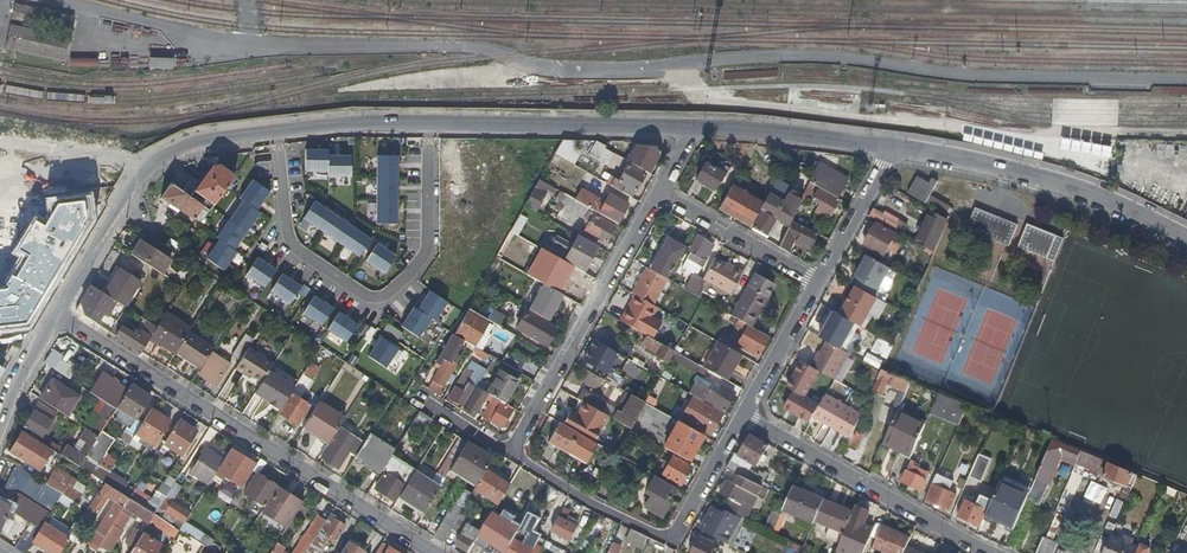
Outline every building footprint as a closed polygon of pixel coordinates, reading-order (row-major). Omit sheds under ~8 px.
[(75,17),(15,5),(12,19),(72,31),(75,17)] [(70,39),(10,27),(6,49),(65,61),(70,39)] [(152,58),(151,69),(175,70),(176,59),(152,58)] [(99,67),(99,59),(72,59),(71,67),(99,67)] [(562,159),(573,140),(561,140),(553,154),(562,159)] [(601,157),(605,149),(606,147),(595,140),(594,143),(586,157),(598,163),(601,157)] [(629,146),(621,158),(628,161),(633,151),(635,149),(629,146)] [(609,162),(613,154),(605,149),(601,157),(609,162)] [(326,150),(303,150),(303,171),(325,171),(325,177),(349,177),(349,156),(326,155),(326,150)] [(633,151),(628,161),(643,170),(649,160),(633,151)] [(396,155),(375,155),(375,224),(396,224),(396,155)] [(716,161),(712,168),(723,174),(726,167),(716,161)] [(818,162),(812,173),(808,182),(818,188),(836,198),(847,179),(818,162)] [(211,165),(189,196),(209,210),(234,174),(218,163),(211,165)] [(713,191),(723,174),(712,168),(705,164),(695,180),(713,191)] [(613,179),(610,186),(631,197),(644,174),(627,165),(618,182),(613,179)] [(600,193),(606,183),(592,175),(586,186),(600,193)] [(928,184),(915,177),(906,193),(925,204),(937,182),(931,179),(928,184)] [(554,195),(556,190),(539,180),(524,206),(535,211),(546,191),(554,195)] [(218,241),(205,259),(223,271),(235,253),(232,251),(258,213),(255,211),(268,193),(250,181),(238,199),(241,202),(215,239),(218,241)] [(161,195),(200,223),(209,210),(189,196),(170,182),(161,195)] [(803,194),(812,199),(818,188),(808,182),(803,194)] [(763,202),(732,185),(718,209),(749,226),(759,210),(763,202)] [(818,188),(812,199),(819,203),(815,211),(826,218),(837,199),(836,198),(818,188)] [(95,217),(92,189),(44,195),(45,218),(34,216),(10,254),(16,259),(1,285),(0,285),(0,331),(30,327),(95,217)] [(582,189),(575,200),(591,209),(616,223),(627,204),(609,194),(603,204),(597,201),(599,198),(582,189)] [(774,218),(788,226),(791,219),(802,196),(790,189),(783,202),(767,194),(763,202),(759,210),(761,211),(752,227),(765,234),(774,218)] [(575,200),(560,192),(555,201),(575,212),(577,209),(588,215),(585,221),(588,223),(584,231),(605,243),(616,223),(591,209),(575,200)] [(948,208),(931,197),(927,203),(945,214),(948,208)] [(313,202),(301,219),(358,257),(370,239),(313,202)] [(1016,224),(975,207),(966,228),(1008,245),(1016,224)] [(883,214),(872,208),(868,216),(895,230),(899,222),(900,219),(885,211),(883,214)] [(933,213),(920,244),(933,251),(947,219),(933,213)] [(787,252),(793,241),(794,237),(810,245),(817,232),(791,219),(788,226),(778,247),(787,252)] [(899,222),(895,230),(903,235),(907,226),(899,222)] [(896,234),(876,223),(864,246),(884,256),(896,234)] [(1062,237),(1026,223),(1017,246),(1053,260),(1062,237)] [(555,256),(564,262),(575,244),(560,236),(549,253),(555,256)] [(602,249),(580,236),(575,244),(564,262),(569,265),(572,266),(583,272),(586,274),(590,266),(592,267),(602,249)] [(701,267),(713,245),(697,236),(688,252),(689,253),(682,267),(694,273),(697,275),(701,267)] [(794,237),(793,241),(808,249),(810,245),(794,237)] [(666,238),(649,269),(666,279),(684,248),(666,238)] [(140,241),(131,255),(161,274),(170,260),(140,241)] [(376,243),(364,261),(383,273),(395,256),(376,243)] [(888,267),(867,255),(855,275),(877,287),(888,267)] [(565,273),(569,265),(564,262),(555,256),(550,265),(565,273)] [(256,259),(245,276),(264,289),(275,271),(256,259)] [(702,279),(729,295),(741,274),(725,265),(714,259),(703,278),(702,279)] [(170,260),(161,274),(165,276),(173,263),(170,260)] [(725,265),(741,274),(743,271),(726,262),(725,265)] [(114,281),(105,294),(112,298),(124,306),(140,280),(116,265),(108,278),(114,281)] [(575,287),(583,272),(572,266),(564,281),(560,278),(555,288),(573,298),(579,289),(575,287)] [(646,268),(632,293),(635,295),(652,305),(666,279),(649,269),(646,268)] [(694,273),(685,289),(694,295),(702,279),(703,278),(697,275),(694,273)] [(755,273),(731,316),(747,325),(751,327),(775,284),(755,273)] [(281,275),(270,292),(289,305),(300,287),(281,275)] [(114,281),(108,278),(100,291),(105,294),(114,281)] [(543,284),(528,309),(541,316),(547,320),(550,314),(557,302),(562,294),(543,284)] [(102,313),(112,298),(105,294),(100,291),(98,289),(91,285),(76,310),(96,323),(97,322),(102,313)] [(877,298),(856,287),(840,315),(851,321),(861,327),(868,314),(876,318),(884,302),(877,298)] [(412,307),(401,326),(418,337),(430,317),(434,320),(446,301),(429,290),(417,309),(412,307)] [(635,295),(620,321),(646,335),(649,337),(652,339),(661,323),(650,317),(656,307),(652,305),(635,295)] [(314,296),(302,314),(321,326),(333,309),(314,296)] [(666,297),(659,309),(673,317),(679,305),(666,297)] [(124,306),(112,298),(102,313),(116,322),(126,307),(124,306)] [(557,302),(550,314),(554,316),(561,304),(557,302)] [(465,313),(452,335),(470,345),(472,346),(480,330),(486,320),(467,309),(465,313)] [(539,319),(541,316),(528,309),(526,309),(516,328),(546,345),(556,328),(539,319)] [(492,310),(486,320),(502,329),(507,319),(492,310)] [(338,312),(327,330),(346,342),(358,325),(338,312)] [(149,338),(175,354),(176,352),(188,333),(190,329),(165,313),(156,327),(149,338)] [(835,329),(838,324),(818,313),(809,329),(820,335),(820,336),(819,338),(826,341),(838,348),(846,335),(835,329)] [(134,332),(143,318),(138,315),(129,329),(134,332)] [(156,327),(143,318),(134,332),(129,329),(122,325),(121,328),(119,331),(115,329),(112,333),(141,351),(148,340),(149,338),(156,327)] [(860,338),(865,329),(861,327),(851,321),(846,330),(860,338)] [(756,355),(767,336),(751,327),(747,325),(736,344),(756,355)] [(480,330),(472,346),(475,347),(482,351),(490,336),(480,330)] [(176,352),(200,368),(212,349),(188,333),(176,352)] [(232,356),(239,361),(248,347),(251,344),(253,340),(245,335),(232,356)] [(607,335),(601,344),(605,346),(627,359),(632,350),(607,335)] [(692,340),(683,335),(674,351),(678,354),(685,343),(689,346),(692,340)] [(381,337),(368,356),(386,368),(398,349),(381,337)] [(431,380),(442,386),(445,381),(448,375),(454,366),(465,346),(460,343),(449,337),(436,361),(441,363),(431,380)] [(667,363),(674,351),(652,339),(649,337),(644,346),(648,348),(646,351),(667,363)] [(605,347),(605,346),(601,344),(594,340),(584,360),(606,372),(616,353),(605,347)] [(311,347),(316,351),(320,345),(314,341),(311,347)] [(716,341),(702,367),(703,368),(721,378),(731,361),(734,363),(739,354),(716,341)] [(815,358),(810,366),(819,371),(834,380),(848,353),(838,348),(826,341),(820,352),(817,358),(815,358)] [(235,369),(243,374),(245,372),(251,375),(259,381),(271,362),(248,347),(239,361),(235,369)] [(506,352),(500,362),(518,372),(524,362),(506,352)] [(230,364),(212,353),(198,374),(217,386),(230,364)] [(699,375),(703,368),(702,367),(683,356),(679,364),(699,375)] [(877,359),(874,367),(880,371),(881,369),(884,363),(877,359)] [(60,360),(54,369),(66,377),(72,368),(60,360)] [(308,361),(302,372),(312,378),(319,367),(308,361)] [(731,361),(721,378),(724,380),(734,363),(731,361)] [(804,396),(819,371),(810,366),(801,361),(787,386),(794,390),(784,407),(810,422),(814,415),(820,405),(804,396)] [(259,381),(261,382),(267,372),(273,363),(271,362),(259,381)] [(461,405),(463,407),(476,386),(480,378),(483,374),(466,365),(447,398),(461,405)] [(491,384),(486,392),(505,403),(517,379),(499,369),(491,384)] [(892,410),(897,412),(898,408),(910,381),(881,369),(880,371),(873,388),(884,393),(887,384),(903,391),(902,394),(899,392),(892,410)] [(664,371),(660,377),(667,382),(671,375),(664,371)] [(255,392),(280,409),(290,392),(292,388),(267,372),(261,382),(255,392)] [(609,372),(605,380),(617,387),(622,379),(609,372)] [(103,373),(90,392),(103,401),(108,404),(115,409),(127,390),(103,373)] [(454,378),(448,375),(445,381),(450,384),(454,378)] [(487,382),(480,378),(476,386),(482,390),(487,382)] [(53,379),(40,398),(85,429),(98,437),(110,417),(115,409),(108,404),(103,401),(95,414),(90,411),(84,422),(70,412),(80,397),(74,393),(67,388),(53,379)] [(442,386),(431,380),(427,388),(437,395),(440,396),(445,388),(442,386)] [(487,382),(482,390),(486,392),(491,384),(487,382)] [(722,411),(733,392),(723,386),(723,387),(715,383),(710,391),(705,387),(699,398),(722,411)] [(67,388),(74,393),(77,389),(70,384),(67,388)] [(122,435),(130,440),(133,436),(135,433),(142,422),(136,418),(150,396),(131,384),(127,390),(115,409),(110,417),(127,427),(122,435)] [(501,426),(512,407),(505,403),(486,392),(482,390),(476,386),(463,407),(461,410),(474,419),(477,414),(474,413),(479,405),(477,404),(482,396),(490,400),(481,416),(501,426)] [(645,400),(652,405),(660,392),(653,387),(645,400)] [(582,390),(577,399),(579,400),(584,403),(603,413),(607,405),(608,405),(582,390)] [(278,412),(297,424),(302,417),(304,413),(310,416),(315,408),(290,392),(280,409),(278,412)] [(617,411),(612,419),(629,429),(644,403),(644,402),(627,393),(617,411)] [(933,404),(962,416),(966,404),(938,393),(933,404)] [(249,395),(241,413),(258,420),(265,402),(249,395)] [(814,415),(852,437),(854,431),(861,415),(825,395),(820,405),(814,415)] [(579,400),(570,414),(576,417),(584,403),(579,400)] [(56,413),(38,402),(22,431),(32,437),(33,435),(41,440),(56,413)] [(344,418),(319,402),(315,408),(310,416),(308,420),(303,427),(320,437),(318,440),(327,445),(344,418)] [(709,434),(721,413),(709,407),(710,406),(704,402),(689,428),(695,432),(698,428),(709,434)] [(568,413),(562,424),(593,442),(607,416),(603,413),(584,403),(576,417),(570,414),(568,413)] [(643,436),(657,410),(644,403),(629,429),(643,436)] [(607,405),(603,413),(607,416),(612,419),(617,411),(607,405)] [(135,433),(155,445),(170,420),(150,408),(142,422),(135,433)] [(657,410),(643,436),(663,447),(678,422),(657,410)] [(414,443),(430,418),(419,411),(403,436),(414,443)] [(901,447),(900,451),(911,455),(925,423),(908,416),(897,412),(885,440),(901,447)] [(195,432),(177,422),(165,441),(182,452),(195,432)] [(592,448),(595,443),(593,442),(562,424),(559,422),(548,441),(584,462),(592,448)] [(678,422),(663,447),(686,460),(701,434),(695,432),(689,428),(678,422)] [(356,455),(364,442),(339,427),(320,457),(328,462),(326,465),(331,468),(333,465),(338,468),(349,451),(356,455)] [(54,443),(51,449),(79,467),(86,455),(98,437),(85,429),(72,449),(66,445),(64,449),(54,443)] [(50,449),(18,431),(7,451),(38,469),(50,449)] [(847,448),(855,452),(863,435),(854,431),(852,437),(847,448)] [(152,449),(155,445),(135,433),(133,436),(152,449)] [(355,456),(381,472),(381,471),(390,458),(395,450),(369,434),(364,442),(356,455),(355,456)] [(738,455),(745,459),(753,464),(756,466),(767,446),(752,436),(752,435),(749,436),(738,455)] [(1021,446),(1044,456),(1049,445),(1025,435),(1021,446)] [(445,458),(453,463),(466,442),(458,437),(445,458)] [(883,444),(900,451),(901,447),(885,440),(883,444)] [(1063,455),(1076,461),(1081,451),(1052,440),(1030,492),(1027,499),(1038,504),(1047,483),(1050,484),(1063,455)] [(450,469),(475,485),(485,468),(491,457),(466,441),(466,442),(453,463),(450,469)] [(592,448),(603,455),(606,450),(595,443),(592,448)] [(189,472),(208,484),(216,471),(223,460),(204,448),(189,472)] [(230,448),(224,458),(233,464),(225,477),(241,487),(251,471),(255,464),(230,448)] [(851,459),(855,452),(847,448),(844,456),(851,459)] [(1110,464),(1111,463),(1081,451),(1076,461),(1075,464),(1125,485),(1120,496),(1126,499),(1137,475),(1110,464)] [(738,455),(735,453),(726,469),(736,474),(741,466),(745,459),(738,455)] [(990,459),(978,454),(969,477),(980,482),(990,459)] [(111,471),(86,455),(79,467),(104,483),(110,472),(111,471)] [(689,466),(672,456),(661,476),(678,485),(689,466)] [(216,471),(225,477),(233,464),(224,458),(223,460),(216,471)] [(251,471),(256,474),(256,473),(258,475),(266,462),(259,458),(255,464),(251,471)] [(374,489),(395,502),(399,496),(413,474),(390,458),(381,471),(384,473),(374,489)] [(745,459),(741,466),(750,470),(753,464),(745,459)] [(917,468),(918,464),(911,461),(901,482),(921,492),(930,474),(917,468)] [(741,466),(736,474),(739,475),(760,485),(768,474),(764,472),(763,474),(760,472),(758,475),(750,470),(741,466)] [(509,483),(485,468),(475,485),(473,489),(497,504),(509,483)] [(53,471),(45,484),(58,493),(61,494),(69,481),(53,471)] [(399,496),(424,512),(439,486),(430,481),(415,471),(413,474),(399,496)] [(128,484),(110,472),(104,483),(122,494),(128,484)] [(276,486),(258,475),(256,473),(256,474),(243,494),(263,507),(276,486)] [(435,473),(430,481),(439,486),(444,478),(435,473)] [(128,484),(122,494),(129,498),(142,478),(134,474),(128,484)] [(746,520),(751,508),(762,486),(760,485),(739,475),(735,484),(727,480),(720,493),(732,500),(728,511),(746,520)] [(953,482),(936,475),(932,485),(933,485),(927,500),(949,509),(955,495),(949,492),(953,482)] [(668,498),(674,488),(653,476),(644,492),(649,495),(643,504),(646,506),(645,508),(660,517),(670,500),(668,498)] [(958,487),(963,490),(966,482),(961,479),(958,487)] [(988,510),(986,515),(1014,527),(1027,499),(1030,492),(1001,479),(990,504),(988,510)] [(531,492),(533,484),(523,482),(521,490),(531,492)] [(48,508),(58,493),(45,484),(43,483),(33,498),(48,508)] [(113,502),(123,508),(124,506),(129,498),(122,494),(104,483),(86,513),(94,519),(107,498),(113,502)] [(181,487),(174,483),(165,496),(173,501),(181,487)] [(762,486),(751,508),(758,511),(768,490),(762,486)] [(1175,498),(1178,491),(1167,486),(1164,493),(1175,498)] [(302,502),(278,487),(266,505),(265,504),(261,511),(286,527),(302,502)] [(824,500),(792,487),(787,499),(782,510),(814,523),(815,520),(824,500)] [(65,506),(68,497),(58,493),(55,502),(65,506)] [(7,511),(11,513),(12,512),(31,523),(40,529),(43,524),(49,515),(17,495),(13,502),(5,499),(5,500),(0,498),(0,529),(7,511)] [(124,506),(131,510),(137,514),(149,521),(154,514),(129,498),(124,506)] [(188,513),(164,498),(159,506),(176,517),(171,525),(179,530),(184,522),(183,521),(188,513)] [(979,499),(977,505),(988,510),(990,504),(979,499)] [(824,536),(839,543),(844,532),(849,520),(852,512),(824,500),(815,520),(829,526),(824,536)] [(958,516),(980,526),(986,515),(988,510),(977,505),(965,500),(958,516)] [(86,546),(95,552),(100,545),(119,514),(123,508),(113,502),(110,508),(86,546)] [(868,510),(857,505),(850,520),(849,520),(844,532),(839,543),(837,548),(849,552),(862,552),(867,543),(856,538),(862,526),(862,525),(868,510)] [(119,514),(100,545),(109,551),(121,531),(118,530),(131,510),(124,506),(123,508),(119,514)] [(718,539),(724,542),(726,537),(721,535),(730,518),(712,507),(700,529),(718,539)] [(570,511),(563,508),(559,517),(565,521),(570,511)] [(773,511),(764,529),(772,533),(776,525),(780,515),(773,511)] [(330,512),(325,521),(307,549),(313,552),(318,552),(328,538),(334,541),(344,525),(334,518),(335,516),(330,512)] [(472,519),(459,512),(450,528),(462,535),(457,543),(470,550),(480,533),(482,530),(470,524),(472,519)] [(500,517),(492,512),(491,514),(482,530),(480,533),(483,535),(485,531),(490,534),(500,517)] [(784,514),(781,513),(780,515),(776,525),(779,527),(784,514)] [(172,536),(174,537),(179,530),(171,525),(154,514),(149,521),(149,522),(172,536)] [(317,516),(295,550),(296,551),(295,552),(304,552),(307,549),(325,521),(317,516)] [(585,531),(565,521),(559,517),(552,532),(578,545),(585,531)] [(15,549),(21,552),(25,552),(31,543),(40,529),(31,523),(15,549)] [(443,542),(450,528),(449,528),(441,523),(433,536),(443,542)] [(48,552),(60,552),(68,540),(43,524),(40,529),(31,543),(48,552)] [(905,547),(909,538),(882,526),(873,546),(889,552),(903,552),(905,547)] [(123,543),(133,549),(141,535),(132,529),(123,543)] [(626,542),(643,550),(649,538),(632,530),(626,542)] [(498,531),(495,536),(511,544),(514,539),(498,531)] [(7,542),(14,545),(19,535),(12,532),(7,542)] [(160,545),(142,533),(141,535),(133,549),(130,552),(155,552),(160,545)] [(196,534),(193,539),(194,540),(204,546),(207,541),(196,534)] [(473,552),(506,552),(511,544),(495,536),(493,534),(487,546),(478,541),(472,552),(473,552)] [(176,552),(194,552),(188,549),(194,540),(193,539),(189,536),(183,546),(181,545),(176,552)] [(720,546),(700,536),(692,552),(717,552),(716,552),(720,546)] [(1110,536),(1102,552),(1137,552),(1138,549),(1131,545),(1133,542),(1123,537),(1121,541),(1110,536)] [(209,537),(207,541),(204,546),(216,552),(217,552),(220,547),(212,542),(213,540),(209,537)] [(1043,537),(1036,552),(1053,552),(1057,544),(1043,537)] [(514,538),(514,539),(511,544),(506,552),(542,552),(514,538)] [(194,552),(200,552),(204,546),(194,540),(188,549),(194,552)] [(168,552),(176,552),(181,545),(174,541),(167,552),(168,552)] [(348,541),(340,552),(357,552),(360,549),(348,541)] [(787,552),(801,552),(803,548),(788,541),(783,551),(787,552)] [(284,547),(277,542),(270,552),(280,552),(284,547)] [(381,542),(375,552),(399,552),(381,542)] [(613,543),(608,552),(617,552),(620,546),(613,543)]
